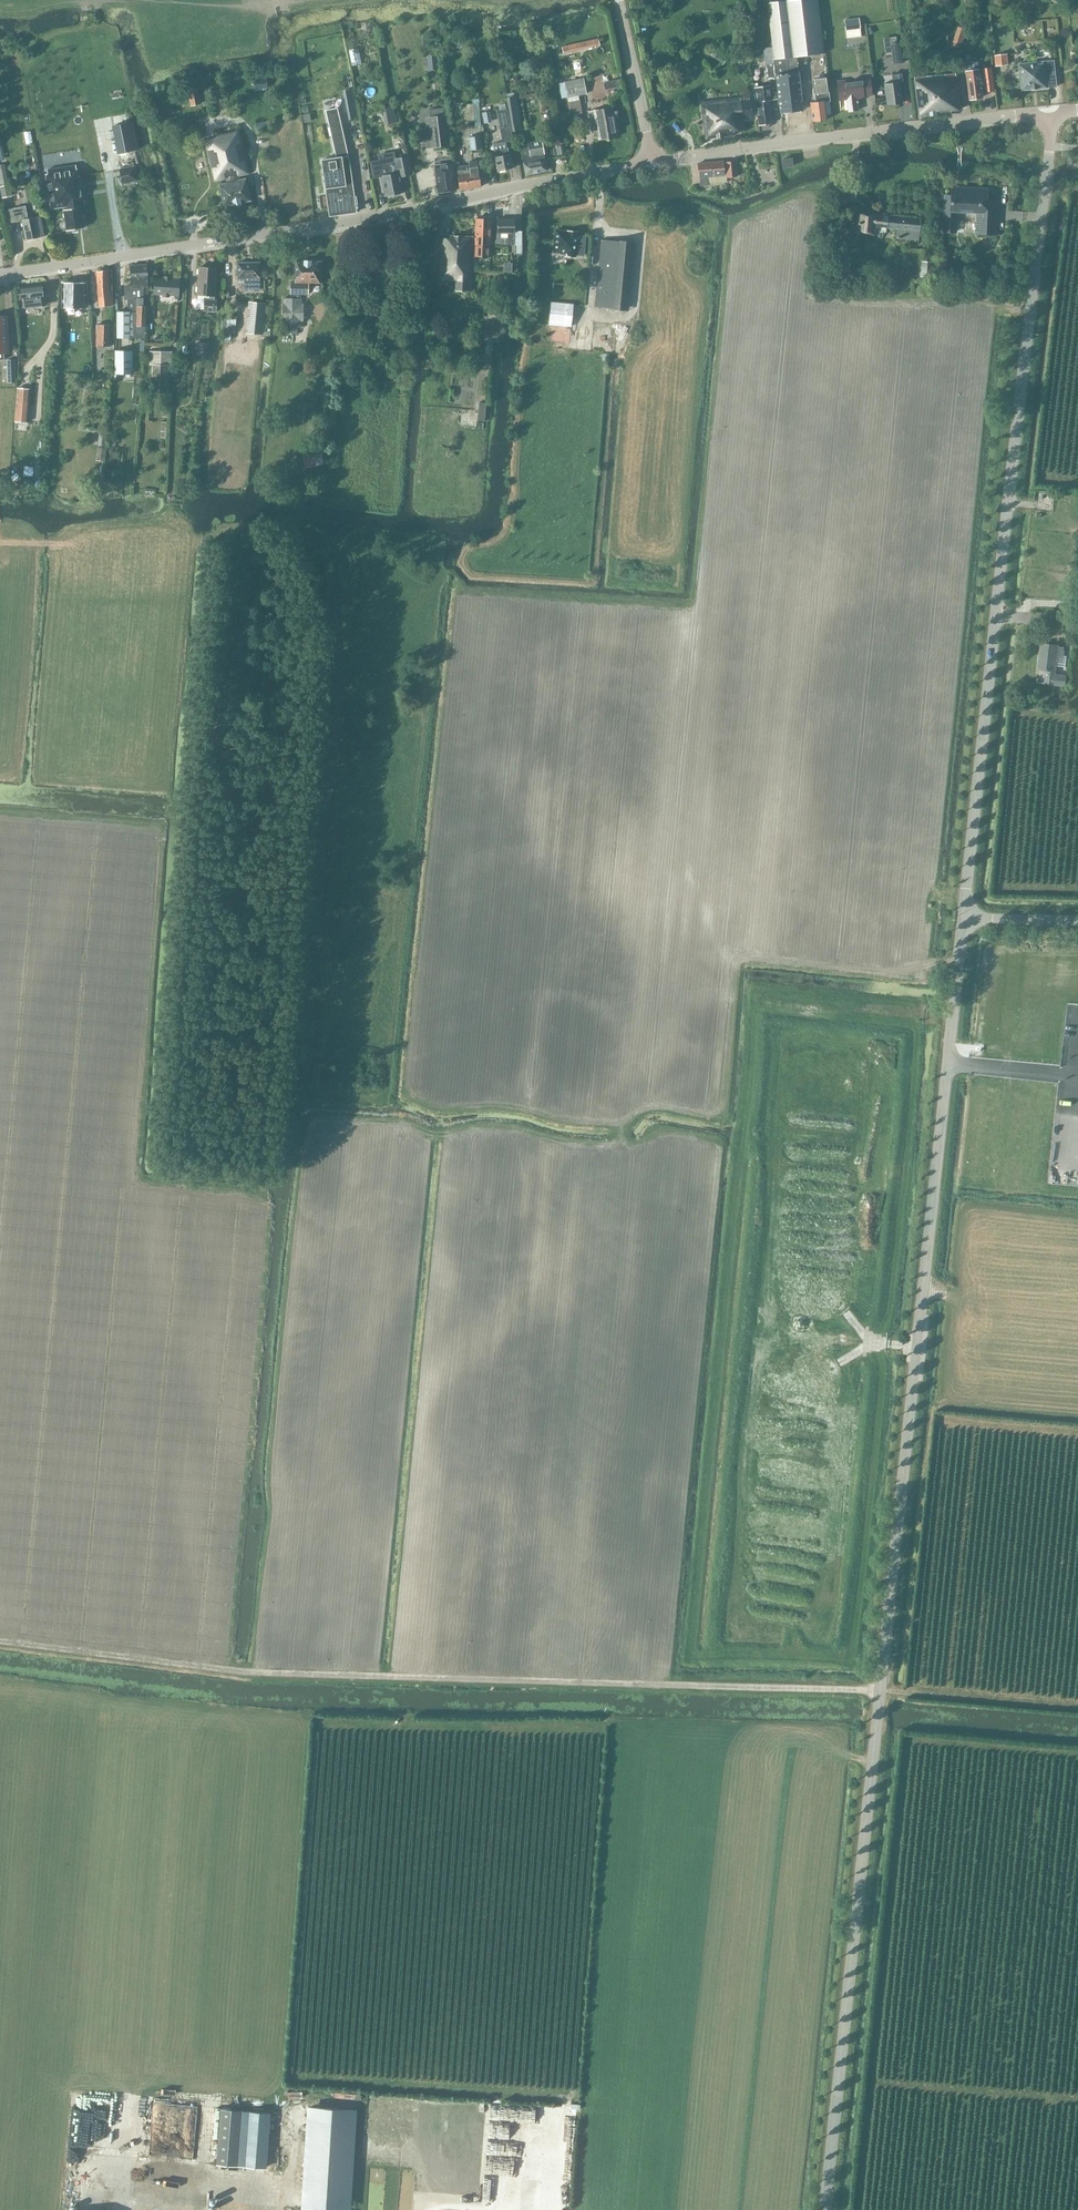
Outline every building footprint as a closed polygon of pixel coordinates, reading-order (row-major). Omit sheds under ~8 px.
[(767,2),(774,57),(776,76),(780,113),(803,110),(797,56),(824,53),(818,0),(786,0),(767,2)] [(860,19),(845,21),(846,30),(847,38),(862,36),(861,28),(860,19)] [(562,45),(563,51),(600,45),(599,38),(562,45)] [(891,44),(894,62),(894,64),(904,62),(901,42),(891,44)] [(1008,64),(1007,54),(994,56),(995,66),(1008,64)] [(776,76),(774,57),(764,58),(767,78),(776,76)] [(1054,61),(1018,64),(1021,90),(1056,87),(1054,61)] [(991,68),(965,71),(969,99),(982,97),(982,91),(994,90),(991,68)] [(887,105),(902,103),(900,82),(903,81),(902,73),(892,74),(893,82),(885,83),(887,105)] [(914,77),(919,116),(951,112),(951,110),(961,109),(956,74),(914,77)] [(846,79),(837,80),(838,84),(840,100),(847,100),(848,111),(858,110),(857,98),(864,98),(864,96),(872,95),(870,77),(861,78),(862,81),(846,83),(846,79)] [(565,81),(568,97),(587,93),(584,78),(565,81)] [(816,102),(811,102),(813,121),(815,121),(816,122),(819,122),(820,120),(827,119),(825,101),(830,101),(828,85),(827,85),(826,78),(815,79),(816,87),(815,87),(816,102)] [(769,100),(772,99),(770,85),(754,88),(759,125),(762,125),(762,127),(764,128),(768,127),(769,126),(769,124),(772,123),(769,100)] [(189,89),(188,89),(192,106),(201,103),(198,88),(189,89)] [(743,118),(752,117),(750,96),(701,102),(706,139),(734,135),(734,131),(744,130),(743,118)] [(515,97),(507,98),(512,131),(521,130),(515,97)] [(570,101),(572,115),(582,113),(580,99),(570,101)] [(479,102),(465,104),(467,122),(475,121),(475,127),(481,127),(481,121),(479,102)] [(337,158),(322,160),(330,216),(350,213),(357,212),(357,208),(359,208),(358,205),(357,200),(356,201),(351,169),(338,107),(326,110),(337,158)] [(431,116),(428,117),(433,147),(449,145),(445,115),(444,115),(443,107),(430,109),(431,116)] [(495,107),(486,109),(489,119),(497,116),(495,107)] [(594,110),(599,139),(619,136),(616,122),(613,122),(611,108),(594,110)] [(498,111),(504,142),(514,141),(508,109),(498,111)] [(256,123),(257,130),(270,128),(269,121),(256,123)] [(136,150),(130,122),(113,126),(119,154),(136,150)] [(215,138),(206,140),(215,181),(229,178),(230,180),(227,180),(228,183),(220,184),(224,206),(251,200),(246,179),(240,180),(240,178),(239,178),(239,176),(248,174),(239,130),(215,136),(215,138)] [(470,137),(471,150),(482,149),(481,135),(470,137)] [(528,143),(521,145),(523,154),(522,155),(526,174),(547,170),(545,160),(544,153),(542,140),(528,143)] [(508,147),(495,150),(496,156),(495,156),(498,171),(513,168),(510,153),(509,153),(508,147)] [(380,160),(371,162),(374,178),(383,176),(387,195),(402,192),(399,177),(412,174),(409,156),(396,159),(394,150),(379,153),(380,160)] [(793,166),(793,159),(783,160),(783,167),(793,166)] [(460,189),(481,187),(478,160),(470,162),(470,165),(458,166),(459,174),(460,189)] [(723,161),(698,164),(699,177),(700,177),(701,186),(709,185),(709,184),(727,182),(726,177),(725,163),(723,164),(723,161)] [(725,163),(726,177),(737,176),(735,161),(725,162),(725,163)] [(0,184),(9,182),(5,163),(0,164),(0,182),(0,184)] [(435,166),(438,192),(456,190),(452,163),(435,166)] [(48,174),(46,174),(51,208),(63,207),(67,230),(84,227),(82,208),(85,208),(80,176),(78,176),(77,165),(47,169),(48,174)] [(135,166),(120,169),(123,184),(138,180),(135,166)] [(943,231),(955,231),(956,210),(978,212),(977,232),(995,233),(997,200),(986,199),(987,189),(952,187),(952,195),(945,195),(943,231)] [(26,206),(13,208),(16,222),(23,220),(26,239),(45,235),(41,216),(29,219),(26,206)] [(896,229),(895,238),(919,240),(920,218),(857,211),(856,220),(858,220),(857,233),(874,235),(874,232),(886,233),(887,228),(896,229)] [(476,218),(475,262),(482,262),(483,250),(489,250),(489,246),(490,227),(490,219),(487,218),(487,216),(481,216),(480,218),(476,218)] [(496,235),(496,244),(508,244),(514,244),(514,233),(514,219),(497,218),(498,233),(496,235)] [(565,255),(576,256),(577,243),(578,242),(579,241),(579,239),(579,238),(578,237),(577,236),(578,232),(568,231),(556,230),(554,252),(566,253),(565,255)] [(442,239),(439,280),(456,281),(456,290),(471,291),(474,237),(450,235),(450,239),(442,239)] [(39,238),(27,240),(28,249),(40,248),(39,238)] [(595,306),(611,308),(611,309),(628,310),(634,242),(617,240),(617,241),(602,239),(595,306)] [(396,256),(367,258),(368,281),(398,279),(398,284),(400,310),(413,309),(412,282),(409,282),(408,267),(396,268),(396,256)] [(302,297),(300,297),(300,294),(309,294),(309,283),(320,283),(321,261),(295,260),(294,282),(291,282),(291,297),(284,297),(283,326),(302,327),(302,322),(304,322),(304,303),(302,303),(302,297)] [(260,262),(237,263),(238,282),(245,282),(245,285),(245,289),(248,289),(261,289),(260,262)] [(117,337),(145,338),(146,325),(147,325),(148,283),(147,264),(130,265),(132,286),(124,287),(125,299),(128,299),(128,312),(118,312),(117,337)] [(203,310),(217,311),(218,299),(215,299),(217,268),(200,267),(198,294),(206,294),(205,298),(204,298),(203,310)] [(112,269),(98,271),(99,306),(113,306),(112,269)] [(163,296),(169,297),(169,295),(178,295),(179,279),(170,278),(170,277),(164,276),(164,278),(154,277),(153,294),(163,295),(163,296)] [(62,307),(85,307),(85,283),(62,282),(62,307)] [(21,287),(23,308),(44,305),(42,285),(21,287)] [(248,317),(246,333),(263,334),(266,303),(250,301),(249,309),(250,309),(249,317),(248,317)] [(490,301),(488,318),(501,319),(503,303),(490,301)] [(541,336),(545,336),(546,303),(533,302),(533,323),(542,323),(541,336)] [(549,324),(571,326),(573,304),(552,302),(549,324)] [(234,329),(235,318),(226,317),(225,329),(234,329)] [(96,346),(110,346),(110,325),(96,324),(96,346)] [(594,334),(594,344),(613,344),(613,326),(600,326),(600,334),(594,334)] [(198,343),(197,356),(209,357),(211,344),(198,343)] [(131,351),(117,351),(117,374),(131,374),(131,351)] [(150,351),(150,364),(153,364),(152,393),(168,393),(169,365),(172,365),(173,352),(150,351)] [(16,378),(15,359),(7,360),(8,378),(16,378)] [(18,388),(15,421),(28,422),(31,389),(18,388)] [(486,420),(486,410),(478,410),(477,420),(486,420)] [(100,431),(98,445),(106,446),(107,431),(100,431)] [(303,452),(302,466),(323,467),(324,453),(303,452)] [(21,545),(21,528),(8,529),(8,545),(21,545)] [(1066,675),(1056,674),(1057,659),(1062,660),(1064,646),(1057,645),(1058,644),(1042,642),(1039,669),(1046,669),(1045,683),(1065,685),(1066,675)] [(243,2105),(222,2104),(218,2164),(238,2165),(243,2105)]
